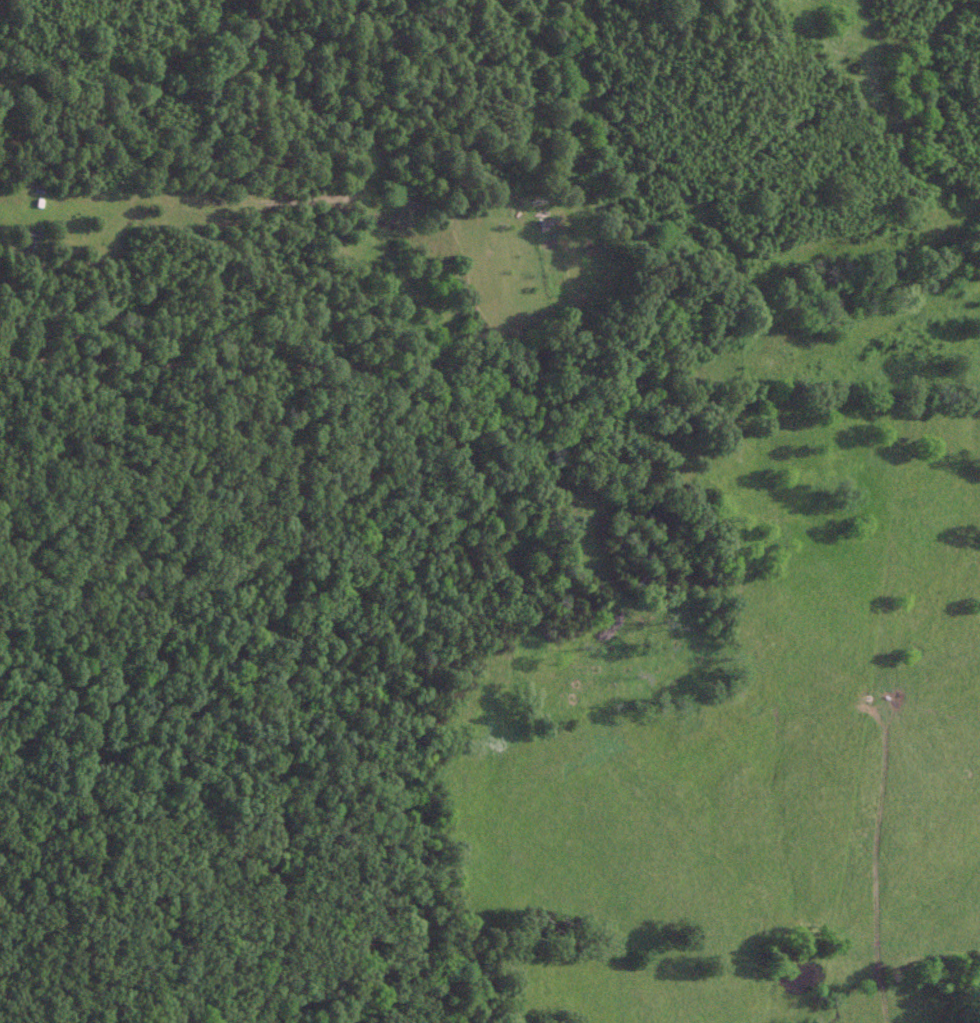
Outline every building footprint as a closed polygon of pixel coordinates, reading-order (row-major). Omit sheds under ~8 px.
[(21,234),(35,241),(38,234),(24,228),(21,234)]
